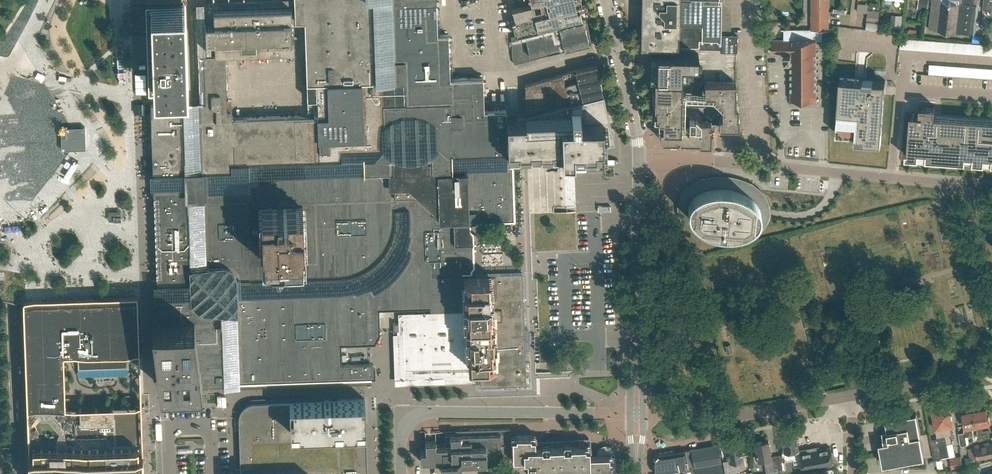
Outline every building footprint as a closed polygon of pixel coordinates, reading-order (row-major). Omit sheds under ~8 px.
[(196,100),(199,173),(200,173),(200,172),(211,171),(211,172),(211,171),(222,171),(222,172),(223,172),(223,171),(228,171),(228,172),(235,172),(263,164),(263,163),(308,161),(308,159),(310,159),(315,161),(353,160),(353,159),(375,159),(389,144),(387,84),(383,81),(383,80),(380,78),(373,78),(372,61),(372,59),(376,59),(377,59),(377,58),(377,48),(377,47),(377,37),(377,36),(376,36),(376,26),(376,25),(376,15),(376,14),(375,4),(375,3),(375,0),(294,0),(295,21),(305,21),(305,36),(306,49),(306,62),(306,75),(305,75),(305,82),(307,82),(308,106),(317,106),(318,114),(308,115),(251,117),(243,117),(235,117),(233,117),(232,117),(232,111),(227,111),(227,100),(227,99),(205,100),(201,100),(196,100)] [(199,54),(201,90),(200,90),(200,91),(201,91),(205,91),(226,91),(226,70),(225,62),(225,53),(231,52),(231,51),(246,51),(250,51),(294,49),(294,48),(295,48),(294,39),(293,39),(293,36),(294,36),(292,36),(292,25),(291,7),(291,0),(290,0),(278,1),(217,3),(204,3),(204,16),(199,16),(199,20),(200,53),(199,54)] [(512,21),(515,34),(582,17),(582,18),(586,17),(585,15),(582,16),(580,8),(579,4),(582,4),(581,0),(520,0),(521,6),(512,8),(515,20),(512,21)] [(737,52),(738,35),(720,35),(721,0),(641,0),(640,46),(678,47),(699,47),(698,48),(719,48),(721,52),(737,52)] [(828,31),(829,31),(829,0),(812,0),(812,29),(812,32),(828,31)] [(917,8),(928,10),(929,0),(918,0),(917,8)] [(977,0),(932,0),(929,28),(942,30),(943,34),(946,36),(947,36),(950,35),(951,35),(952,32),(952,31),(976,34),(979,5),(977,4),(977,0)] [(983,9),(989,10),(991,10),(991,0),(984,0),(983,9)] [(391,14),(437,12),(437,2),(390,3),(390,4),(391,4),(391,14)] [(154,5),(146,6),(147,38),(147,46),(149,93),(151,93),(185,92),(183,21),(183,4),(154,5)] [(879,22),(880,12),(868,10),(867,21),(879,22)] [(437,12),(391,14),(391,15),(392,25),(391,25),(391,26),(392,26),(392,36),(392,37),(392,47),(392,48),(393,58),(392,58),(392,59),(394,59),(402,59),(403,59),(403,60),(404,60),(404,68),(404,70),(404,79),(404,80),(405,103),(405,104),(406,115),(405,115),(405,116),(407,116),(407,115),(409,115),(411,115),(414,115),(416,116),(418,116),(421,117),(420,117),(422,117),(422,116),(422,115),(422,114),(423,113),(428,113),(439,112),(450,112),(450,122),(450,123),(450,124),(434,124),(435,124),(435,123),(434,122),(433,123),(434,124),(434,134),(434,135),(435,145),(446,156),(451,156),(452,156),(462,156),(463,156),(473,155),(473,156),(474,156),(474,155),(484,155),(485,155),(495,155),(496,155),(506,154),(506,155),(507,154),(507,118),(503,118),(502,109),(487,109),(484,109),(484,107),(483,96),(483,92),(483,89),(483,81),(483,76),(460,77),(456,77),(453,77),(450,77),(449,65),(449,49),(449,42),(449,37),(449,33),(441,33),(438,33),(437,23),(437,12)] [(902,31),(903,14),(893,13),(891,30),(902,31)] [(538,58),(536,53),(591,40),(586,17),(582,18),(582,17),(515,34),(515,35),(511,36),(512,56),(514,63),(538,58)] [(845,23),(844,32),(854,33),(854,24),(845,23)] [(812,32),(812,29),(784,29),(784,39),(773,39),(773,52),(785,52),(785,59),(789,59),(789,99),(819,99),(818,40),(822,40),(822,37),(828,37),(828,31),(812,32)] [(901,38),(900,48),(991,55),(991,45),(901,38)] [(682,79),(682,64),(682,60),(687,60),(688,53),(682,53),(655,53),(651,52),(651,78),(655,78),(672,78),(682,79)] [(536,110),(573,101),(603,93),(603,92),(602,93),(600,84),(601,84),(601,83),(600,83),(599,79),(598,74),(599,74),(599,73),(598,74),(596,65),(597,65),(596,64),(575,69),(524,84),(525,84),(525,94),(525,98),(525,99),(525,101),(525,104),(525,110),(525,113),(536,110)] [(861,139),(869,140),(881,141),(884,95),(885,87),(885,80),(840,77),(837,123),(847,124),(847,134),(858,135),(858,137),(858,139),(861,139)] [(711,143),(711,140),(711,119),(700,119),(695,114),(684,114),(684,106),(691,106),(694,104),(694,89),(681,89),(682,80),(682,79),(672,78),(655,78),(654,87),(654,97),(654,105),(657,106),(656,119),(659,119),(658,129),(660,130),(660,138),(663,140),(670,140),(675,140),(676,140),(688,141),(688,143),(700,143),(711,143)] [(738,117),(738,113),(737,113),(738,106),(737,106),(737,101),(735,101),(735,93),(736,93),(736,89),(735,89),(735,82),(704,81),(704,97),(712,97),(722,107),(722,117),(719,117),(719,126),(738,127),(738,117)] [(614,140),(603,93),(573,101),(536,110),(525,113),(525,117),(518,117),(507,118),(507,154),(606,151),(606,142),(614,140)] [(151,102),(151,109),(152,109),(152,114),(151,114),(152,114),(153,128),(152,128),(152,129),(153,129),(153,143),(153,144),(154,158),(153,158),(153,159),(154,159),(154,173),(154,174),(154,173),(165,173),(165,174),(166,174),(166,173),(176,173),(177,173),(181,173),(189,165),(187,101),(151,102)] [(935,106),(933,106),(933,108),(920,107),(919,112),(923,112),(922,114),(910,113),(907,158),(991,164),(991,119),(935,115),(935,106)] [(70,127),(61,127),(62,150),(71,149),(72,149),(86,149),(85,137),(85,126),(71,127),(70,127)] [(235,295),(235,296),(235,309),(235,310),(236,310),(236,324),(236,325),(237,339),(236,339),(236,340),(237,340),(237,353),(237,354),(238,368),(237,368),(237,369),(238,369),(238,383),(239,383),(239,384),(240,383),(253,383),(255,383),(268,382),(268,383),(269,383),(269,382),(283,382),(284,382),(297,381),(297,382),(298,382),(299,382),(299,381),(312,381),(313,381),(327,380),(327,381),(328,381),(328,380),(341,380),(342,380),(343,380),(356,379),(356,380),(357,380),(357,379),(371,379),(372,379),(376,378),(375,367),(371,363),(370,363),(342,364),(341,345),(370,344),(375,344),(380,334),(380,331),(379,310),(385,309),(398,309),(400,309),(430,308),(438,307),(440,310),(440,311),(464,310),(463,276),(463,273),(472,273),(472,272),(471,270),(474,267),(474,258),(474,257),(473,243),(474,243),(473,242),(473,233),(470,230),(470,229),(470,228),(470,222),(483,222),(484,222),(497,221),(497,222),(498,222),(498,221),(512,221),(513,221),(514,221),(514,213),(515,213),(515,212),(514,212),(514,198),(514,197),(513,183),(514,183),(514,182),(513,182),(513,169),(513,168),(513,166),(511,165),(510,165),(508,166),(496,166),(495,166),(482,166),(481,166),(467,167),(466,167),(453,167),(451,167),(438,168),(437,168),(423,168),(422,168),(422,169),(420,169),(408,199),(408,201),(407,201),(407,202),(408,202),(408,215),(408,216),(408,221),(408,226),(407,231),(407,232),(407,233),(409,234),(404,248),(404,247),(404,248),(407,250),(393,270),(392,271),(382,279),(372,286),(371,283),(370,284),(357,289),(356,287),(355,288),(355,287),(354,288),(350,289),(344,290),(339,290),(338,290),(325,291),(325,290),(324,290),(324,291),(310,291),(309,291),(295,292),(295,291),(294,291),(294,292),(281,292),(280,292),(266,293),(266,292),(265,292),(265,293),(251,293),(250,293),(237,294),(237,293),(236,293),(236,294),(235,294),(235,295)] [(202,208),(202,209),(203,222),(203,223),(203,237),(203,238),(204,252),(204,253),(204,266),(204,267),(205,267),(205,268),(205,269),(207,268),(220,268),(221,268),(224,268),(226,268),(228,269),(230,271),(230,272),(231,271),(232,273),(233,275),(234,278),(234,280),(234,281),(235,282),(236,282),(250,281),(250,282),(251,282),(251,281),(265,281),(266,281),(279,280),(279,281),(280,281),(280,280),(294,280),(295,280),(309,279),(309,280),(310,280),(310,279),(323,279),(324,279),(338,278),(338,279),(339,279),(339,278),(343,278),(347,278),(351,277),(352,276),(356,275),(360,273),(364,272),(365,271),(368,269),(372,267),(375,264),(375,265),(376,264),(379,261),(382,258),(384,255),(385,255),(385,254),(387,250),(389,247),(391,243),(392,242),(393,238),(394,234),(395,230),(396,230),(396,229),(396,225),(396,221),(397,217),(397,216),(396,216),(396,202),(396,201),(395,188),(395,184),(389,170),(384,170),(379,170),(378,170),(365,171),(365,170),(363,170),(364,171),(350,171),(349,171),(335,172),(335,171),(334,171),(334,172),(321,172),(319,172),(320,172),(306,173),(306,172),(305,172),(291,173),(290,173),(277,174),(277,173),(273,173),(273,175),(262,178),(261,178),(261,179),(249,182),(249,198),(244,198),(243,198),(233,198),(232,198),(219,199),(218,199),(204,199),(203,199),(202,199),(202,208)] [(721,240),(724,240),(727,240),(727,241),(728,241),(728,240),(731,240),(733,240),(734,240),(734,241),(735,240),(737,240),(740,239),(740,240),(741,240),(741,239),(744,238),(747,237),(747,238),(748,238),(748,237),(751,235),(754,234),(755,234),(755,233),(757,232),(760,230),(761,230),(761,229),(764,226),(766,223),(767,223),(767,222),(766,222),(768,218),(768,214),(769,214),(769,213),(769,209),(768,205),(768,204),(769,204),(768,204),(766,200),(764,197),(764,196),(764,195),(763,195),(763,196),(760,191),(759,191),(759,190),(758,190),(756,188),(753,187),(754,186),(753,186),(752,186),(750,184),(747,183),(747,182),(746,182),(741,181),(741,180),(740,180),(734,178),(733,178),(732,178),(732,179),(732,180),(722,179),(722,178),(722,177),(721,177),(720,177),(713,177),(713,178),(707,179),(707,178),(706,178),(706,179),(703,180),(700,180),(699,180),(699,181),(696,182),(694,184),(693,183),(693,184),(690,186),(688,188),(687,187),(687,188),(687,189),(684,192),(682,195),(681,195),(681,196),(680,200),(679,204),(678,204),(678,205),(679,205),(679,209),(680,213),(679,213),(679,214),(680,214),(680,215),(681,218),(684,221),(683,221),(683,222),(684,222),(686,224),(688,227),(689,228),(689,227),(692,229),(694,231),(694,232),(695,232),(698,233),(700,235),(701,235),(701,236),(701,235),(702,235),(704,236),(706,237),(707,237),(707,238),(708,238),(708,237),(711,238),(713,239),(714,239),(714,240),(714,239),(715,239),(717,240),(720,240),(720,241),(721,241),(721,240)] [(154,186),(157,285),(158,285),(193,284),(190,185),(154,186)] [(117,216),(117,207),(104,207),(104,216),(117,216)] [(438,307),(430,308),(430,312),(430,318),(442,317),(443,317),(457,317),(457,316),(458,316),(458,317),(464,316),(466,346),(469,346),(470,366),(474,366),(474,364),(480,364),(481,374),(480,374),(480,375),(481,375),(481,385),(480,385),(481,386),(481,387),(482,387),(482,386),(492,386),(493,386),(503,385),(503,386),(504,386),(504,385),(514,385),(514,386),(515,386),(515,385),(525,385),(526,385),(526,384),(527,384),(526,384),(526,373),(525,362),(526,362),(525,362),(525,351),(526,351),(525,351),(525,340),(524,329),(525,329),(524,329),(524,318),(523,307),(524,307),(523,307),(523,296),(524,296),(523,296),(523,285),(522,274),(523,274),(522,274),(522,273),(521,273),(511,274),(511,273),(510,273),(510,274),(500,274),(500,273),(499,273),(499,274),(489,274),(488,274),(478,275),(478,274),(477,274),(477,275),(472,275),(469,275),(463,276),(464,310),(440,311),(440,310),(438,307)] [(198,385),(216,384),(223,384),(226,384),(226,383),(225,347),(223,309),(208,309),(207,310),(206,310),(205,310),(204,309),(203,309),(202,309),(201,308),(200,308),(199,307),(198,307),(197,306),(196,305),(196,304),(195,303),(195,302),(194,302),(194,301),(194,300),(194,299),(193,299),(193,298),(193,297),(193,296),(193,295),(158,297),(157,297),(158,320),(152,320),(161,386),(191,385),(194,385),(198,385)] [(142,426),(141,402),(65,405),(64,355),(78,354),(78,367),(128,366),(127,353),(138,352),(138,353),(140,353),(138,298),(24,302),(25,357),(27,407),(28,430),(30,473),(144,473),(142,426)] [(400,348),(399,348),(399,349),(400,348),(400,362),(400,363),(401,377),(400,377),(400,378),(401,378),(401,377),(415,377),(416,377),(430,376),(430,377),(430,376),(444,376),(445,376),(459,375),(459,376),(460,376),(460,375),(473,375),(474,375),(474,366),(470,366),(469,346),(466,346),(464,316),(458,317),(458,316),(457,316),(457,317),(443,317),(442,317),(430,318),(428,318),(428,317),(427,317),(427,318),(413,318),(411,319),(411,316),(409,316),(403,316),(401,316),(401,323),(402,334),(399,334),(400,345),(400,348)] [(241,473),(367,473),(365,399),(254,403),(253,403),(251,403),(247,405),(243,408),(240,412),(239,417),(239,418),(240,439),(241,473)] [(941,409),(947,444),(951,443),(950,436),(952,435),(950,426),(953,425),(949,407),(941,409)] [(973,411),(976,426),(977,434),(978,437),(989,435),(988,429),(983,430),(982,425),(990,424),(989,415),(987,415),(986,408),(973,411)] [(949,456),(947,444),(941,409),(932,410),(937,438),(938,438),(939,443),(932,445),(934,458),(949,456)] [(976,426),(973,411),(972,411),(970,410),(969,409),(968,409),(967,409),(966,410),(965,410),(965,411),(965,412),(963,413),(965,427),(963,428),(964,431),(958,432),(960,445),(967,444),(966,436),(974,435),(972,427),(976,426)] [(925,457),(916,413),(885,419),(887,429),(882,430),(883,434),(879,434),(880,442),(879,442),(883,465),(925,457)] [(858,421),(860,431),(873,429),(871,419),(858,421)] [(480,434),(445,435),(445,445),(436,445),(436,440),(425,441),(426,451),(421,451),(421,462),(430,461),(441,461),(441,462),(441,465),(441,472),(462,471),(462,464),(462,461),(482,460),(487,460),(487,459),(512,458),(511,433),(511,427),(496,428),(480,429),(480,434)] [(778,455),(781,472),(792,470),(801,469),(821,465),(833,463),(830,447),(819,449),(798,453),(795,435),(795,432),(781,434),(782,438),(784,452),(782,452),(782,455),(778,455)] [(513,438),(513,459),(516,459),(519,458),(525,458),(527,458),(527,461),(526,461),(526,467),(527,467),(528,473),(540,473),(540,470),(536,470),(536,467),(535,446),(535,440),(535,437),(531,437),(531,434),(516,435),(516,438),(515,438),(513,438)] [(585,437),(578,437),(578,439),(578,456),(589,455),(589,438),(585,438),(585,437)] [(546,444),(547,473),(557,473),(556,438),(550,438),(551,444),(546,444)] [(556,438),(557,473),(562,473),(568,473),(567,439),(567,443),(562,444),(562,438),(556,438)] [(572,439),(567,439),(568,473),(579,473),(578,456),(578,439),(577,439),(577,445),(573,445),(572,439)] [(535,446),(536,467),(536,470),(540,470),(540,473),(547,473),(546,444),(546,440),(545,440),(540,440),(540,446),(535,446)] [(766,473),(770,473),(781,472),(778,455),(771,457),(768,440),(754,443),(757,461),(764,460),(766,473)] [(963,467),(976,463),(975,459),(978,458),(978,459),(991,456),(991,444),(987,445),(986,443),(975,445),(975,447),(969,449),(970,457),(966,458),(966,461),(962,462),(963,467)] [(655,458),(655,473),(684,469),(685,471),(694,469),(695,473),(723,473),(718,444),(691,449),(691,451),(685,452),(685,450),(658,455),(655,458)] [(731,447),(731,448),(727,449),(729,466),(737,465),(736,462),(742,461),(740,446),(731,447)] [(599,455),(589,455),(590,473),(579,473),(613,473),(612,454),(612,453),(612,452),(612,451),(611,450),(610,449),(609,449),(608,448),(607,448),(606,448),(605,448),(604,448),(603,448),(602,449),(601,450),(600,451),(600,452),(599,453),(599,454),(599,455)] [(589,455),(578,456),(579,473),(590,473),(589,455)] [(962,462),(961,457),(961,455),(950,457),(952,469),(963,467),(962,462)] [(978,472),(976,465),(966,467),(967,473),(970,473),(978,472)]
